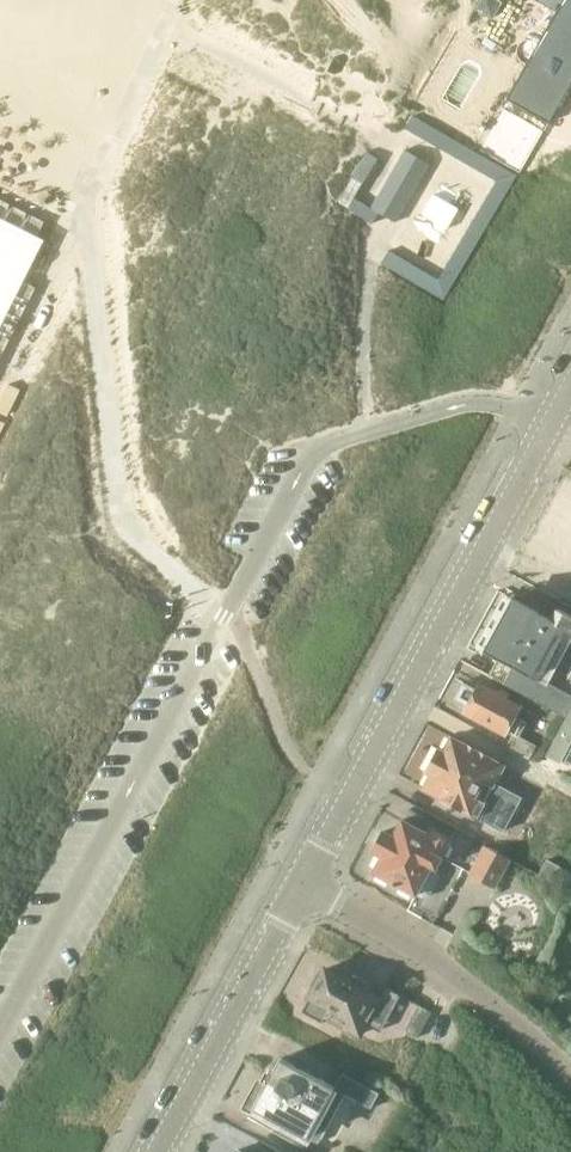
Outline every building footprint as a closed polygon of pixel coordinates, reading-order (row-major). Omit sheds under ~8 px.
[(474,10),(487,17),(490,13),(495,15),(503,2),(499,0),(480,0),(474,10)] [(514,84),(558,109),(570,86),(570,0),(563,0),(514,84)] [(515,176),(411,116),(404,128),(495,181),(438,278),(389,250),(381,263),(444,299),(515,176)] [(429,164),(403,149),(370,208),(395,222),(429,164)] [(0,216),(0,329),(46,239),(0,216)] [(547,680),(570,636),(570,616),(558,609),(552,620),(513,598),(484,650),(514,666),(505,683),(565,716),(570,705),(570,693),(547,680)] [(513,733),(507,745),(531,758),(537,746),(520,737),(527,723),(517,717),(522,706),(508,699),(511,694),(500,688),(497,693),(480,684),(477,690),(464,683),(455,700),(467,707),(464,712),(506,734),(508,730),(513,733)] [(548,754),(561,761),(563,757),(570,761),(570,710),(548,754)] [(524,777),(533,761),(530,759),(531,758),(507,745),(498,762),(451,737),(444,752),(439,749),(427,773),(431,775),(423,790),(445,801),(442,805),(455,812),(457,807),(503,831),(520,797),(497,785),(506,768),(524,777)] [(385,831),(374,851),(383,856),(374,872),(392,882),(392,883),(398,887),(398,886),(416,896),(417,894),(424,897),(431,895),(441,877),(439,869),(437,869),(453,840),(430,827),(427,833),(403,820),(394,836),(385,831)] [(511,861),(485,847),(470,875),(496,889),(511,861)] [(540,877),(570,893),(570,892),(570,872),(549,860),(540,877)] [(384,987),(379,996),(367,990),(371,983),(348,970),(343,979),(324,969),(322,973),(316,974),(310,986),(312,992),(301,1012),(321,1023),(325,1017),(359,1035),(366,1022),(381,1029),(399,995),(384,987)] [(431,1012),(418,1006),(405,1031),(417,1038),(431,1012)] [(253,1109),(276,1121),(271,1131),(302,1147),(308,1138),(318,1143),(344,1094),(356,1101),(356,1100),(371,1108),(379,1093),(342,1073),(334,1088),(280,1058),(253,1109)]
